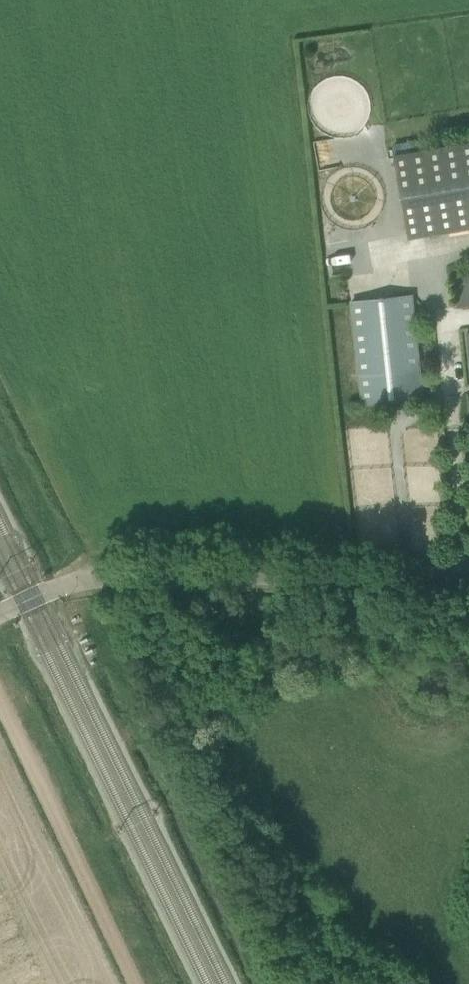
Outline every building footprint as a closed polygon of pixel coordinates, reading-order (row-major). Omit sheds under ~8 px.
[(409,141),(393,144),(395,154),(411,152),(409,141)] [(395,154),(409,239),(468,228),(468,141),(411,152),(395,154)] [(468,305),(468,274),(453,277),(458,307),(468,305)] [(362,403),(423,397),(412,295),(351,302),(362,403)]
